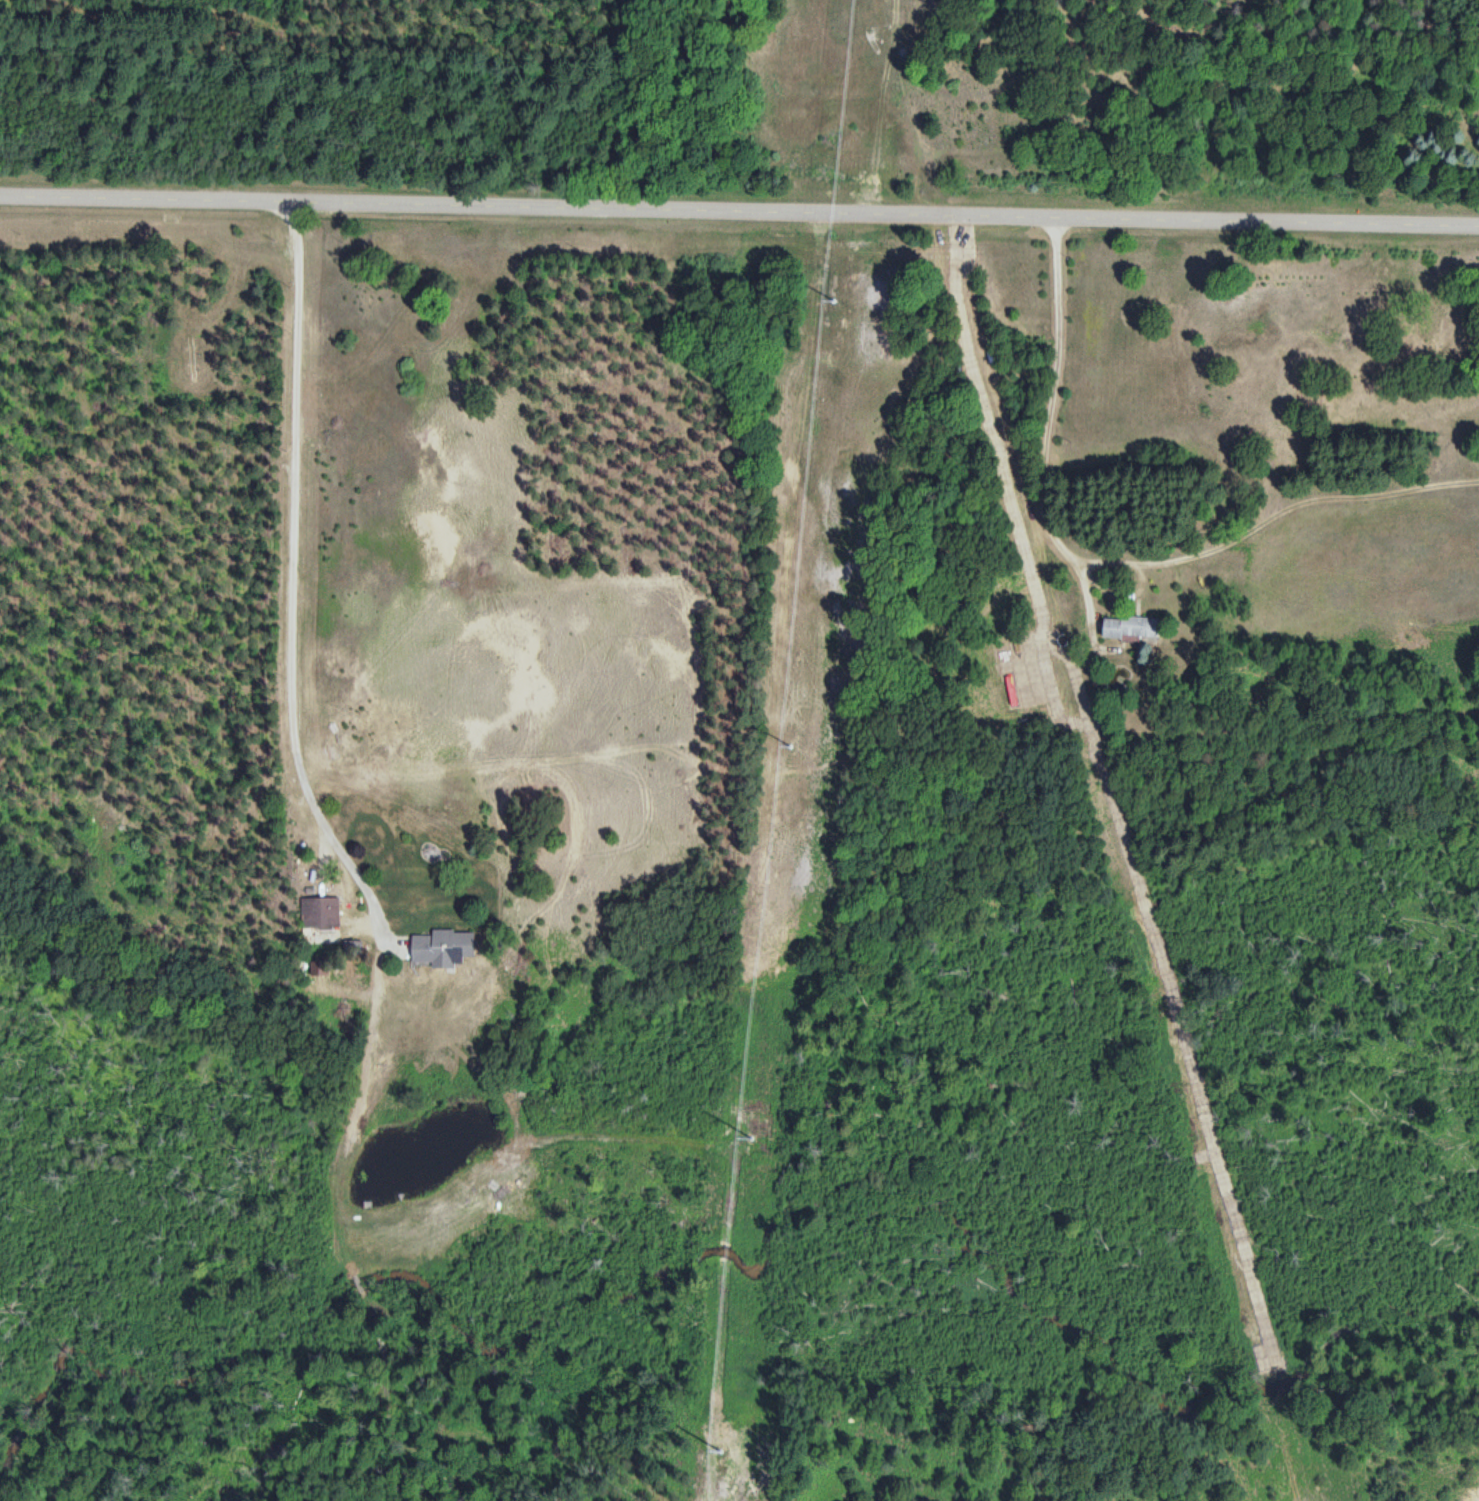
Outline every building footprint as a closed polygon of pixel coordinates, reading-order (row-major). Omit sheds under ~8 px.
[(1096,636),(1152,641),(1154,621),(1098,615),(1096,636)] [(299,926),(336,926),(336,897),(299,897),(299,926)] [(406,934),(404,963),(456,966),(457,947),(446,946),(447,930),(428,928),(427,935),(406,934)]
